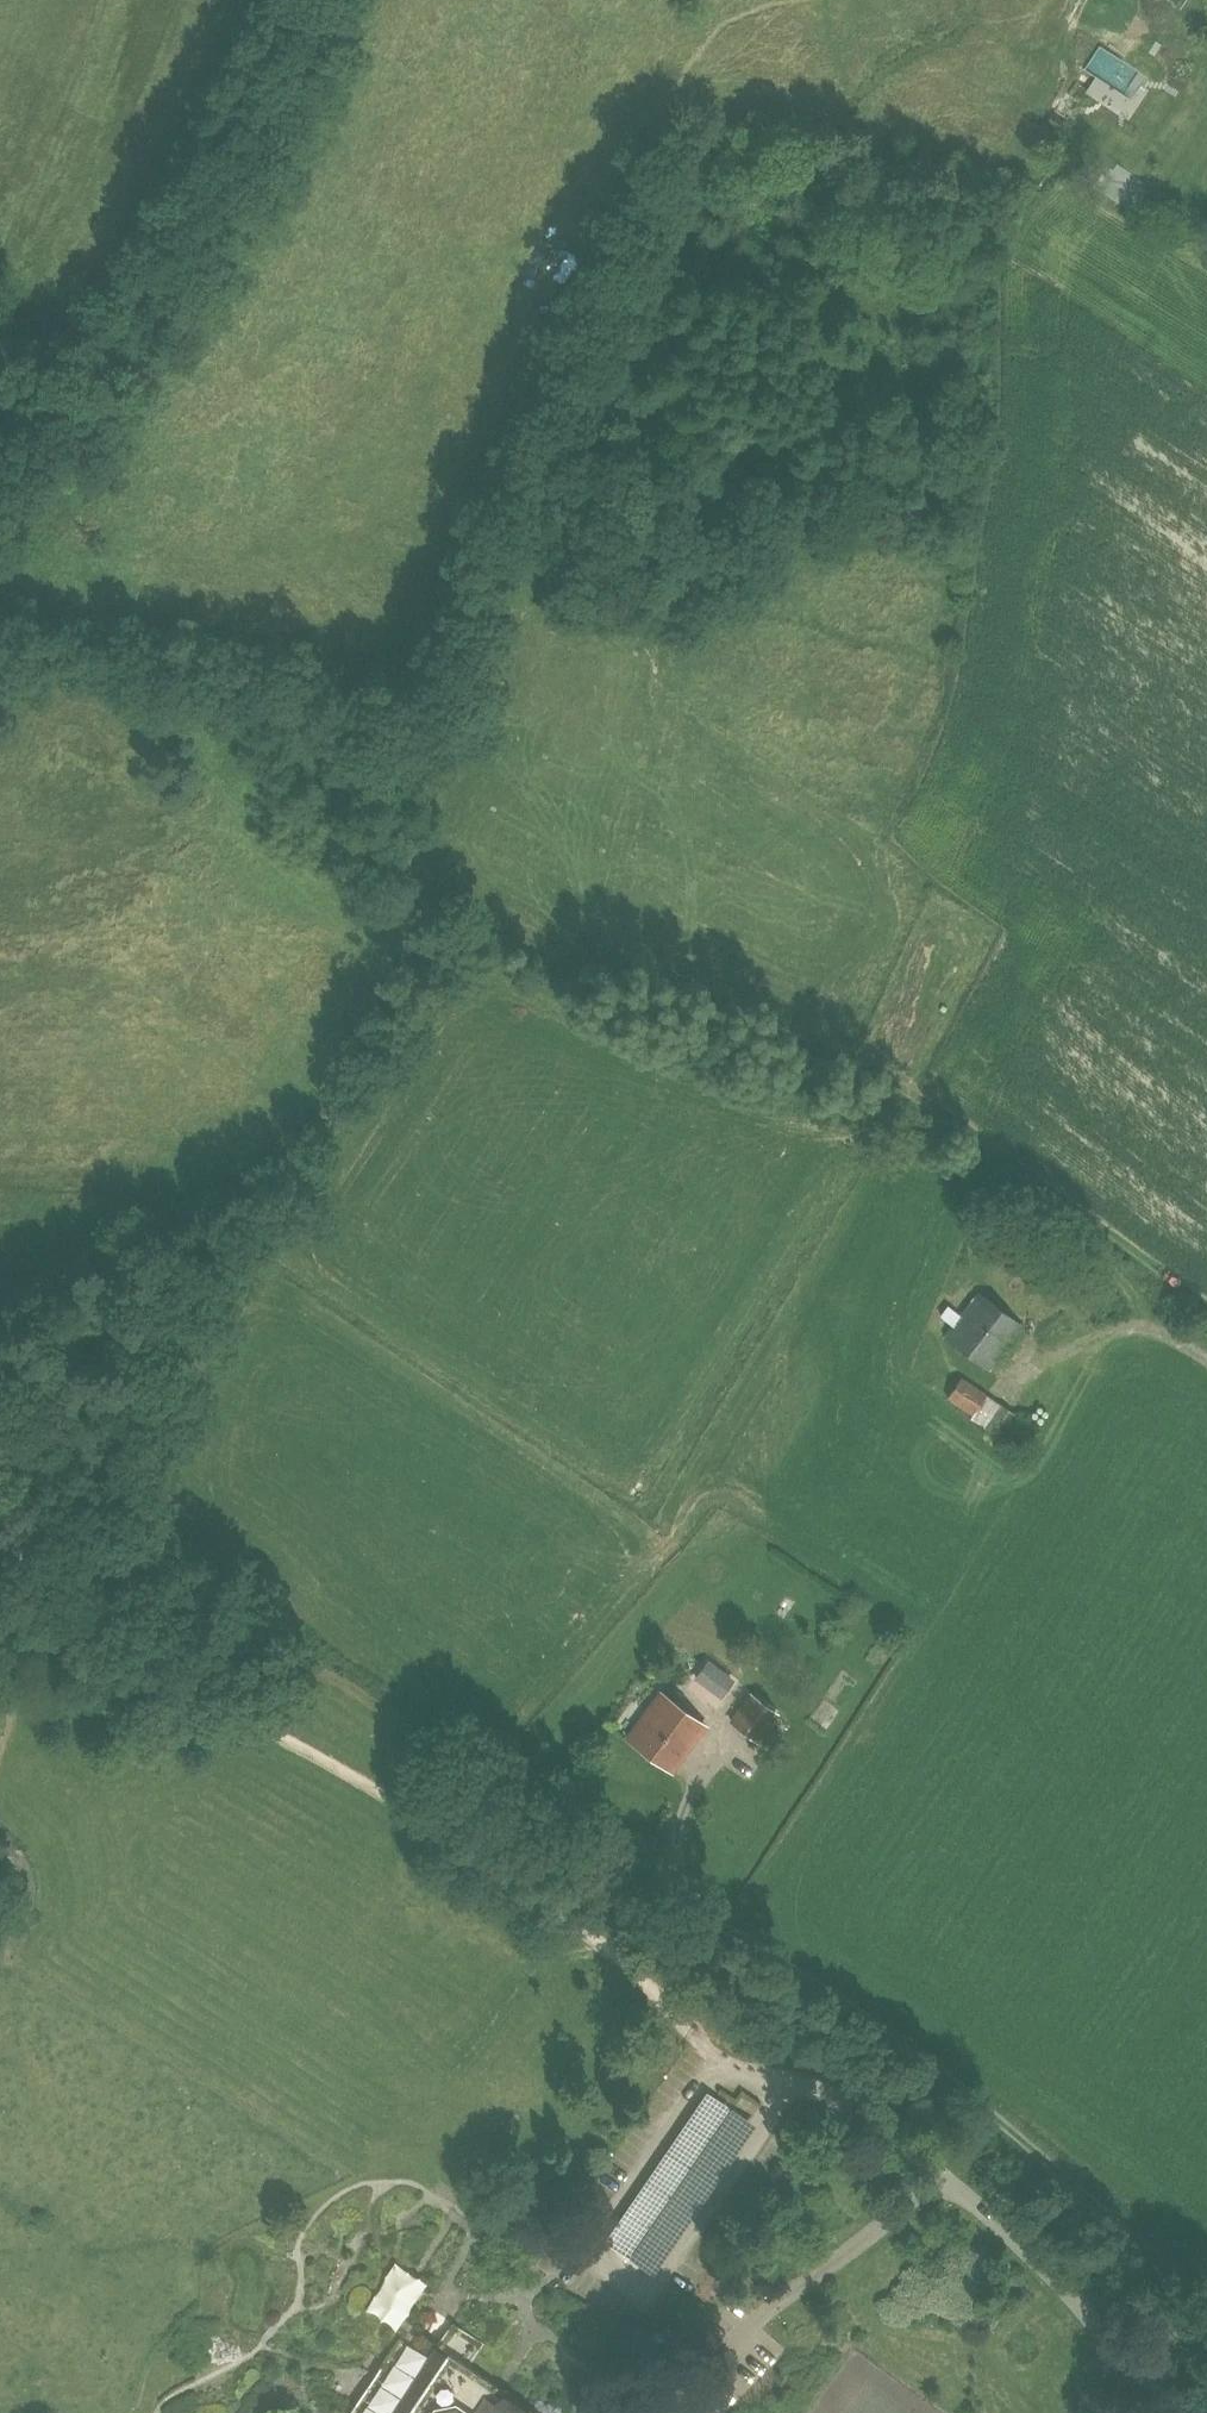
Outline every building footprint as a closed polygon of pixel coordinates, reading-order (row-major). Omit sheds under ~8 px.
[(1092,69),(1101,72),(1091,94),(1142,116),(1161,71),(1102,46),(1092,69)] [(1139,202),(1152,183),(1118,161),(1106,179),(1139,202)] [(979,1292),(962,1315),(949,1305),(942,1315),(955,1324),(945,1336),(988,1369),(1022,1325),(979,1292)] [(1015,1414),(986,1394),(961,1377),(947,1398),(972,1414),(971,1417),(999,1437),(1015,1414)] [(780,1713),(764,1702),(750,1692),(730,1721),(758,1742),(780,1713)] [(672,1770),(706,1725),(662,1693),(628,1738),(672,1770)] [(379,2311),(414,2328),(438,2280),(404,2263),(379,2311)] [(504,2393),(506,2392),(504,2390),(495,2384),(468,2366),(449,2353),(409,2412),(533,2412),(504,2393)]
